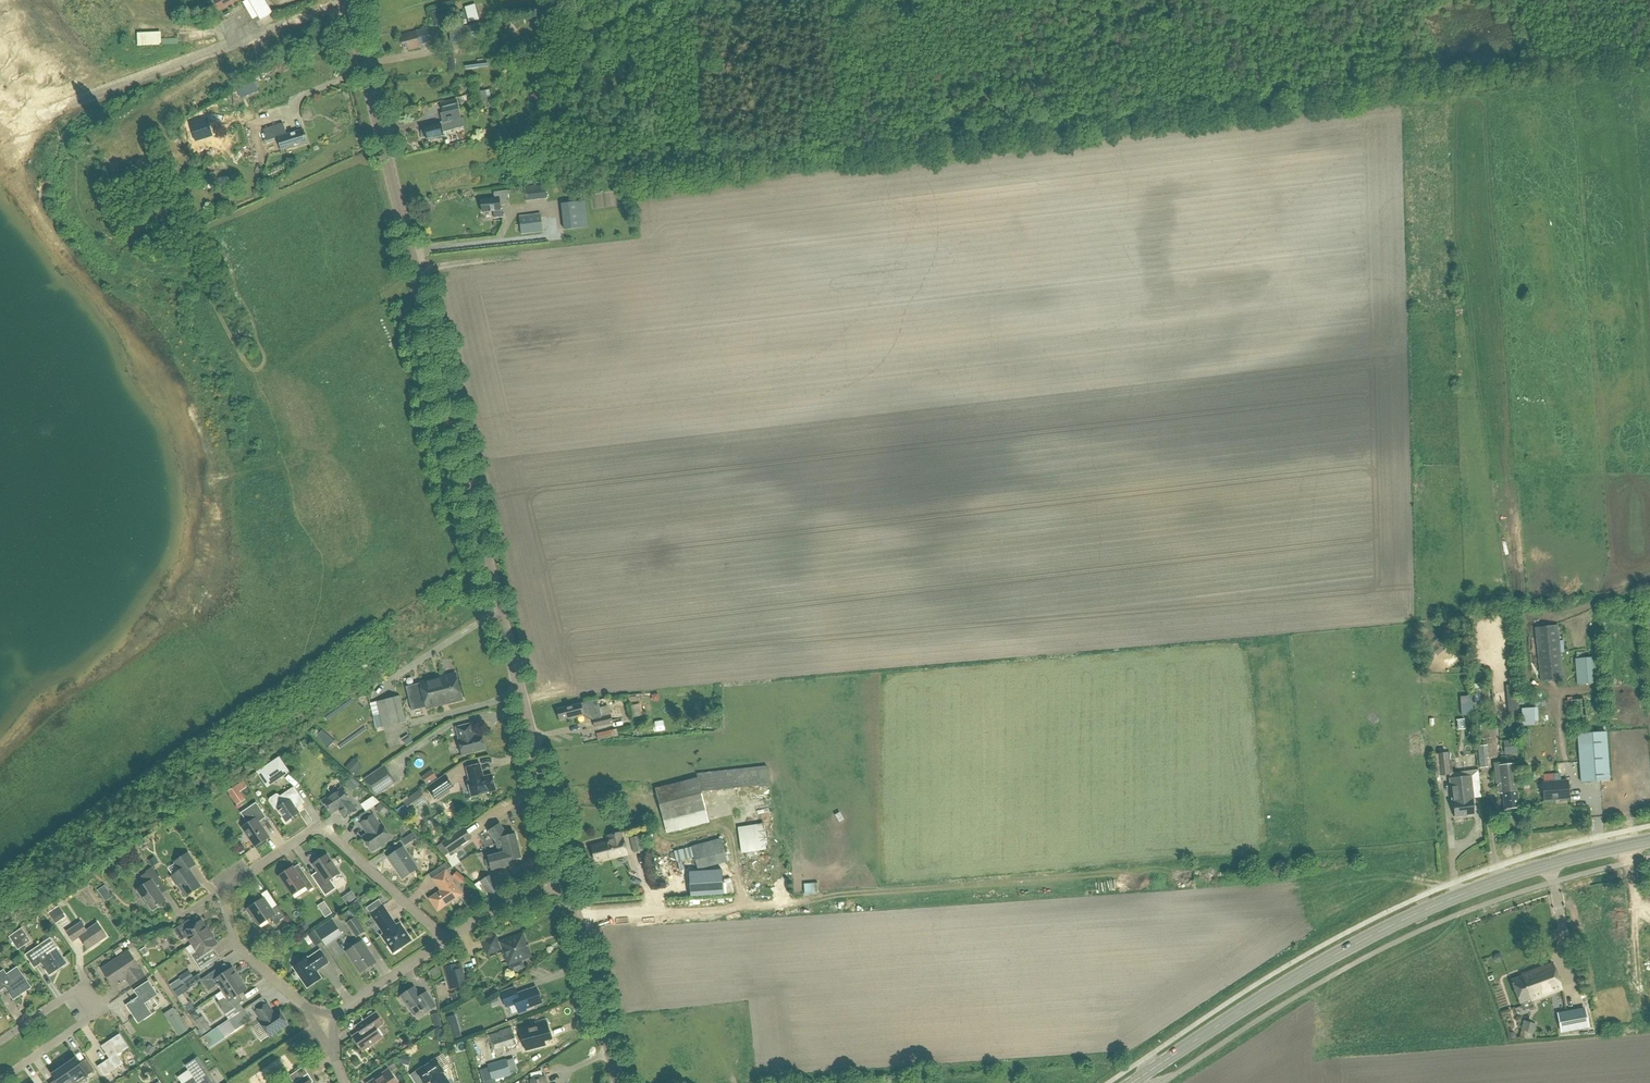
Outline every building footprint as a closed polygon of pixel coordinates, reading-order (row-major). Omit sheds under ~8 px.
[(228,3),(230,9),(241,6),(240,0),(239,0),(228,3)] [(273,14),(265,0),(251,0),(249,1),(261,21),(273,14)] [(469,22),(479,19),(475,4),(465,7),(469,22)] [(436,26),(453,22),(449,8),(432,12),(436,26)] [(506,17),(501,20),(506,29),(511,26),(506,17)] [(476,26),(450,30),(452,43),(478,38),(476,26)] [(158,28),(134,30),(134,43),(159,42),(158,28)] [(401,36),(404,49),(408,49),(408,52),(421,49),(419,43),(422,43),(423,44),(431,42),(428,30),(417,33),(417,32),(401,36)] [(240,87),(245,97),(258,92),(254,82),(240,87)] [(253,95),(242,99),(245,107),(256,102),(253,95)] [(445,112),(460,108),(458,99),(443,103),(445,112)] [(455,130),(453,121),(461,119),(459,109),(443,113),(445,123),(443,124),(442,122),(431,125),(431,127),(423,128),(424,130),(421,131),(421,133),(422,136),(423,138),(426,137),(426,139),(434,137),(434,138),(444,136),(443,133),(455,130)] [(282,136),(279,125),(264,129),(267,141),(278,138),(282,151),(308,143),(304,129),(282,136)] [(501,209),(500,206),(510,205),(508,191),(494,193),(495,199),(481,201),(482,213),(493,211),(494,218),(503,217),(502,209),(501,209)] [(565,230),(589,227),(586,201),(562,204),(565,230)] [(522,234),(543,232),(541,214),(519,216),(522,234)] [(1458,625),(1442,626),(1443,641),(1459,640),(1458,625)] [(1535,629),(1541,681),(1564,679),(1558,626),(1535,629)] [(1601,683),(1599,657),(1576,659),(1578,685),(1601,683)] [(423,696),(459,687),(456,674),(420,683),(420,685),(423,696)] [(406,688),(409,700),(423,696),(420,685),(406,688)] [(459,687),(423,696),(425,704),(426,709),(462,699),(459,687)] [(1463,696),(1464,715),(1477,714),(1476,695),(1463,696)] [(1522,695),(1510,696),(1511,715),(1524,714),(1522,695)] [(380,714),(402,709),(399,696),(377,702),(380,714)] [(425,704),(423,696),(409,700),(412,711),(423,708),(422,705),(425,704)] [(602,717),(597,700),(581,704),(557,709),(560,721),(571,718),(571,720),(578,718),(577,716),(583,714),(584,716),(590,720),(593,720),(595,728),(613,724),(611,715),(602,717)] [(1586,713),(1586,700),(1571,700),(1571,713),(1586,713)] [(402,709),(380,714),(383,727),(406,722),(402,709)] [(475,736),(472,724),(456,728),(459,740),(458,740),(462,756),(485,750),(482,734),(475,736)] [(1603,732),(1578,734),(1579,748),(1579,750),(1581,782),(1599,781),(1607,780),(1603,732)] [(455,737),(448,739),(451,751),(457,749),(455,737)] [(329,738),(324,744),(328,748),(334,742),(329,738)] [(1433,755),(1435,776),(1449,775),(1446,746),(1439,746),(1439,753),(1438,753),(1438,755),(1433,755)] [(258,772),(262,778),(269,773),(275,782),(289,772),(279,758),(258,772)] [(352,761),(345,769),(353,776),(360,769),(352,761)] [(483,777),(480,764),(466,768),(469,781),(468,781),(472,797),(496,791),(492,775),(483,777)] [(1502,794),(1504,809),(1508,809),(1509,810),(1511,810),(1511,809),(1518,808),(1513,764),(1499,766),(1501,784),(1499,784),(1497,786),(1498,793),(1500,794),(1502,794)] [(376,796),(396,782),(385,765),(364,779),(376,796)] [(770,786),(768,766),(697,773),(697,778),(656,788),(664,820),(705,810),(701,792),(759,786),(759,788),(770,786)] [(435,800),(455,787),(446,774),(427,787),(435,800)] [(1561,781),(1560,774),(1554,775),(1554,782),(1543,782),(1544,800),(1569,798),(1567,781),(1561,781)] [(1450,779),(1452,801),(1453,811),(1454,810),(1455,817),(1474,815),(1473,808),(1474,808),(1473,798),(1473,799),(1470,777),(1450,779)] [(357,810),(351,801),(342,787),(322,801),(331,814),(340,809),(341,811),(340,812),(345,818),(357,810)] [(302,800),(294,788),(280,797),(278,795),(277,794),(270,799),(270,801),(275,809),(277,809),(283,818),(282,819),(286,824),(291,821),(290,820),(300,813),(294,805),(302,800)] [(255,847),(270,837),(259,822),(266,818),(256,803),(241,813),(248,824),(242,828),(255,847)] [(380,826),(373,815),(361,823),(366,830),(367,830),(369,833),(363,838),(372,851),(391,838),(382,825),(380,826)] [(510,851),(518,849),(515,834),(507,836),(499,824),(488,831),(496,843),(501,841),(503,847),(509,845),(510,851)] [(742,853),(769,849),(765,824),(738,828),(742,853)] [(450,854),(473,838),(465,827),(442,842),(450,854)] [(405,846),(416,839),(413,833),(401,841),(405,846)] [(622,839),(621,833),(608,837),(609,843),(592,847),(595,861),(603,859),(603,861),(627,855),(623,839),(622,839)] [(633,853),(650,849),(646,834),(630,839),(633,853)] [(696,860),(725,853),(722,839),(692,847),(696,860)] [(521,858),(518,849),(510,851),(509,845),(503,847),(504,851),(488,855),(491,870),(508,865),(507,861),(521,858)] [(403,879),(417,869),(403,847),(388,857),(403,879)] [(187,896),(200,887),(189,870),(195,865),(188,853),(175,862),(181,870),(173,876),(187,896)] [(325,896),(336,889),(330,880),(340,874),(327,855),(313,864),(323,879),(317,884),(325,896)] [(166,901),(156,886),(162,881),(152,867),(153,868),(141,877),(146,884),(137,890),(141,896),(143,895),(152,909),(157,905),(158,906),(166,901)] [(298,877),(292,867),(279,876),(293,895),(305,887),(309,892),(315,888),(304,873),(298,877)] [(689,872),(691,897),(724,895),(724,894),(722,870),(689,872)] [(430,899),(438,911),(461,895),(445,871),(434,879),(442,891),(430,899)] [(461,884),(466,879),(457,871),(453,876),(461,884)] [(490,897),(501,890),(491,874),(480,881),(490,897)] [(272,909),(264,898),(246,910),(252,918),(253,918),(259,926),(271,918),(275,924),(285,917),(277,906),(272,909)] [(396,925),(383,906),(370,914),(384,934),(381,936),(393,954),(412,941),(400,923),(396,925)] [(59,907),(50,913),(54,920),(64,913),(59,907)] [(358,937),(365,932),(355,917),(348,922),(358,937)] [(332,920),(316,931),(326,945),(342,934),(332,920)] [(192,944),(210,932),(207,927),(206,928),(201,921),(189,929),(185,923),(174,930),(181,941),(188,937),(192,944)] [(304,922),(295,928),(300,935),(309,929),(304,922)] [(85,932),(82,928),(84,927),(81,923),(67,932),(74,942),(80,938),(84,943),(83,943),(84,945),(84,944),(88,950),(106,937),(97,924),(85,932)] [(10,937),(18,950),(26,945),(23,941),(28,937),(23,928),(10,937)] [(316,946),(322,942),(315,931),(308,935),(316,946)] [(210,932),(192,944),(197,951),(191,955),(201,970),(212,963),(205,952),(217,945),(212,937),(213,937),(210,932)] [(531,956),(523,934),(498,943),(496,936),(483,941),(487,954),(503,948),(509,964),(510,964),(511,965),(510,967),(511,971),(513,972),(523,969),(524,966),(522,962),(520,961),(520,960),(531,956)] [(44,971),(45,971),(49,976),(67,964),(50,938),(25,955),(34,968),(41,964),(44,969),(43,970),(44,971)] [(368,971),(371,968),(372,966),(371,965),(375,963),(361,942),(347,952),(361,972),(365,970),(368,971)] [(130,986),(145,976),(128,951),(101,969),(114,988),(120,984),(120,985),(122,984),(121,983),(126,979),(130,986)] [(328,963),(320,951),(308,959),(307,958),(294,967),(307,987),(321,978),(316,971),(328,963)] [(450,990),(467,985),(462,962),(445,966),(450,990)] [(1531,1000),(1562,989),(1552,964),(1521,975),(1522,976),(1511,980),(1519,1003),(1530,999),(1531,1000)] [(17,967),(7,974),(4,970),(0,972),(0,992),(5,988),(8,993),(7,994),(8,995),(9,995),(13,1000),(32,988),(17,967)] [(432,976),(439,972),(436,967),(429,971),(432,976)] [(222,991),(240,979),(233,968),(221,976),(217,969),(201,980),(209,991),(218,985),(222,991)] [(189,971),(180,977),(179,977),(184,984),(194,977),(189,971)] [(240,979),(222,991),(226,997),(217,1003),(225,1014),(240,1004),(236,997),(247,990),(240,979)] [(149,1001),(158,995),(149,981),(134,991),(138,997),(133,1001),(133,1000),(131,1001),(132,1002),(126,1006),(139,1024),(152,1015),(144,1003),(148,1000),(149,1001)] [(414,987),(398,998),(399,999),(402,997),(414,1015),(423,1009),(426,1013),(436,1006),(428,995),(426,992),(420,996),(414,987)] [(540,996),(537,987),(518,994),(515,988),(501,993),(506,1007),(516,1004),(519,1014),(527,1011),(526,1009),(542,1003),(539,996),(540,996)] [(493,1007),(500,1004),(498,998),(490,1000),(493,1007)] [(260,1022),(261,1023),(269,1036),(288,1024),(278,1010),(273,1014),(267,1004),(256,1011),(262,1021),(260,1022)] [(1584,1009),(1558,1014),(1561,1033),(1588,1028),(1584,1009)] [(229,1020),(236,1030),(250,1021),(243,1010),(229,1020)] [(180,1036),(189,1030),(177,1013),(168,1019),(180,1036)] [(360,1032),(353,1037),(362,1051),(382,1038),(376,1029),(383,1024),(376,1013),(363,1022),(356,1026),(360,1032)] [(203,1017),(195,1022),(203,1035),(212,1029),(203,1017)] [(1524,1030),(1537,1032),(1538,1022),(1526,1020),(1524,1030)] [(457,1023),(449,1026),(452,1038),(461,1036),(457,1023)] [(548,1023),(521,1030),(526,1051),(545,1045),(544,1041),(552,1039),(548,1023)] [(211,1047),(226,1037),(222,1031),(219,1027),(204,1037),(211,1047)] [(494,1054),(505,1051),(504,1047),(516,1043),(511,1028),(500,1032),(500,1033),(489,1036),(494,1054)] [(117,1056),(129,1048),(120,1034),(101,1046),(105,1052),(104,1053),(105,1054),(106,1053),(109,1059),(98,1066),(104,1077),(124,1064),(121,1060),(120,1060),(117,1056)] [(432,1082),(449,1082),(442,1073),(444,1072),(451,1067),(443,1055),(436,1060),(436,1059),(411,1075),(416,1082),(427,1082),(432,1080),(433,1082),(432,1082)] [(89,1076),(88,1076),(95,1071),(86,1059),(80,1064),(76,1058),(68,1064),(69,1065),(65,1067),(64,1066),(75,1082),(79,1082),(89,1076)] [(212,1082),(197,1059),(186,1066),(193,1078),(186,1082),(210,1082),(212,1082)] [(392,1072),(398,1068),(393,1059),(387,1063),(392,1072)] [(493,1081),(512,1075),(507,1059),(488,1065),(493,1081)] [(64,1066),(64,1067),(65,1068),(61,1070),(60,1069),(52,1075),(55,1080),(51,1082),(75,1082),(64,1066)] [(388,1070),(369,1082),(397,1082),(388,1070)] [(530,1074),(532,1080),(543,1078),(541,1071),(530,1074)] [(310,1081),(312,1079),(308,1074),(294,1082),(311,1082),(310,1081)]
